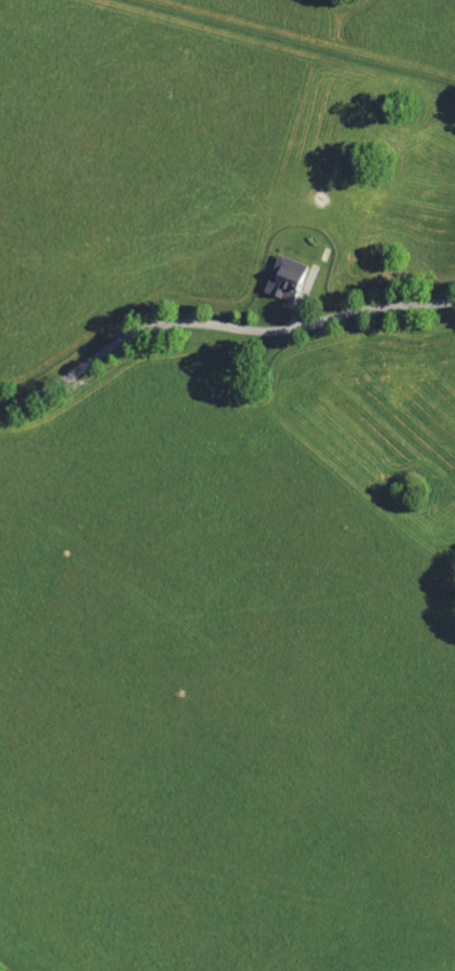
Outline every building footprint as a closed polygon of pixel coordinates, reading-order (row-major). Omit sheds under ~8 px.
[(281,297),(282,293),(294,297),(305,264),(278,254),(265,292),(281,297)]
